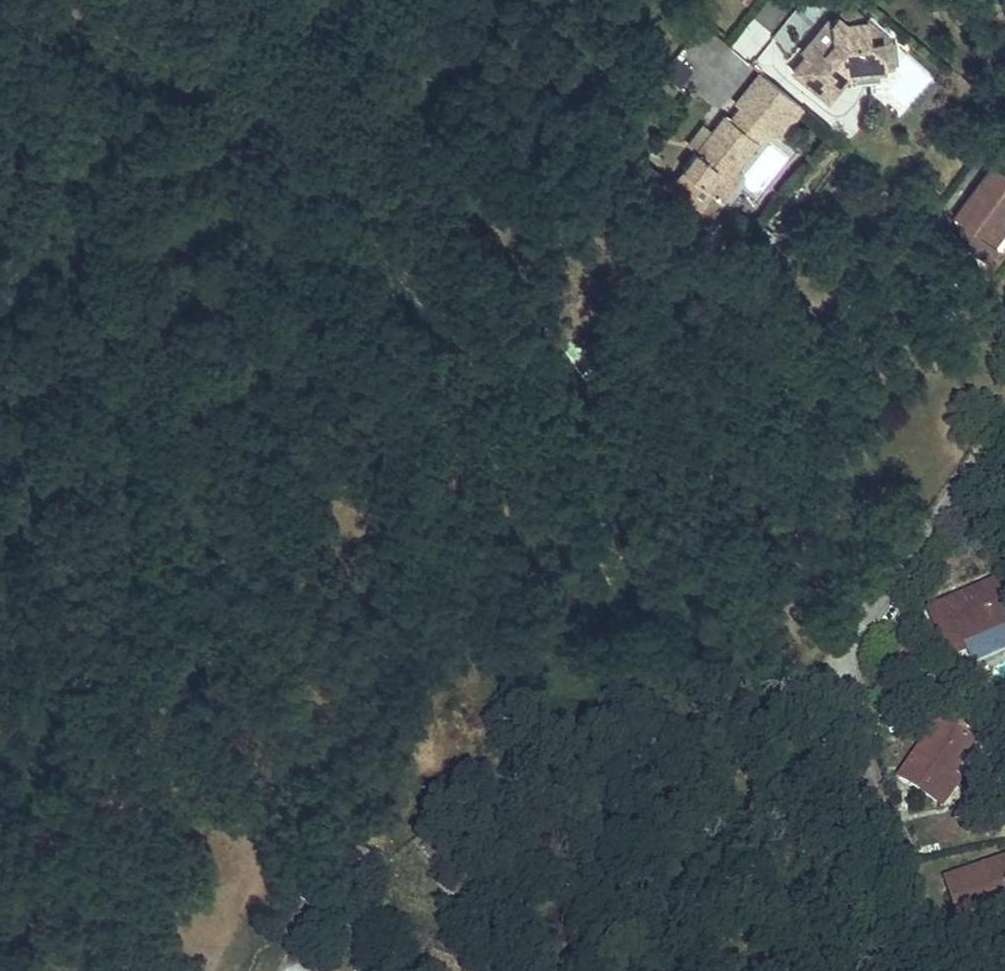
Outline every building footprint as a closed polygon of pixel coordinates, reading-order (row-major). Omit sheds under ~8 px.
[(821,21),(794,54),(798,57),(786,73),(822,101),(832,87),(844,72),(877,69),(873,41),(861,42),(858,21),(839,6),(825,24),(821,21)] [(776,31),(758,18),(734,49),(752,62),(776,31)] [(882,40),(858,21),(861,42),(873,41),(877,69),(885,68),(882,40)] [(737,162),(757,136),(752,132),(762,119),(781,134),(799,109),(757,77),(739,101),(728,113),(725,111),(683,164),(670,180),(698,201),(732,158),(737,162)] [(810,113),(785,135),(802,154),(827,132),(810,113)] [(950,229),(961,238),(952,251),(979,273),(990,260),(984,254),(1004,225),(1004,194),(987,180),(985,182),(950,229)] [(924,611),(942,659),(965,649),(962,641),(1004,621),(1004,614),(991,581),(924,611)] [(936,719),(896,776),(942,806),(952,792),(945,787),(973,746),(936,719)] [(943,880),(956,930),(979,923),(976,915),(1004,906),(1004,860),(943,880)]
